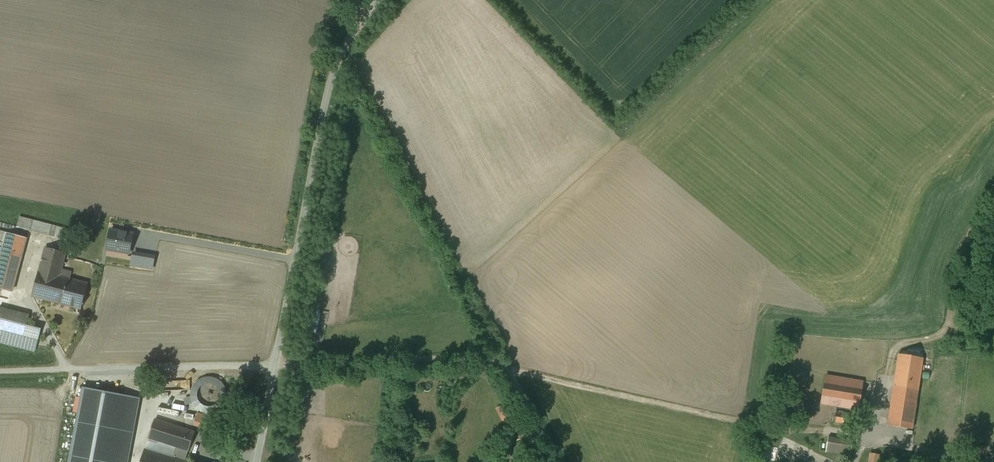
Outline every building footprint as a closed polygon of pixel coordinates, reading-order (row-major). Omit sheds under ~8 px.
[(60,236),(63,225),(23,215),(20,227),(60,236)] [(12,223),(0,222),(0,229),(11,230),(12,223)] [(133,234),(110,230),(107,249),(129,253),(133,234)] [(0,231),(0,289),(12,292),(26,238),(0,231)] [(65,256),(44,250),(30,300),(82,314),(90,284),(68,278),(70,271),(62,269),(65,256)] [(137,253),(135,265),(158,270),(160,259),(137,253)] [(0,308),(0,342),(35,351),(36,346),(40,329),(26,325),(28,316),(0,308)] [(923,358),(898,354),(887,425),(912,429),(951,435),(955,410),(916,404),(921,370),(923,370),(924,366),(922,365),(923,358)] [(862,382),(826,376),(822,403),(838,406),(857,409),(862,382)] [(84,389),(70,461),(127,461),(139,399),(84,389)] [(836,413),(835,421),(849,424),(850,415),(836,413)] [(138,449),(134,461),(181,461),(190,433),(150,419),(143,439),(171,448),(167,458),(138,449)] [(407,435),(407,446),(418,446),(418,435),(407,435)] [(849,441),(826,438),(824,453),(847,456),(849,441)] [(767,444),(760,461),(778,461),(783,451),(767,444)]
